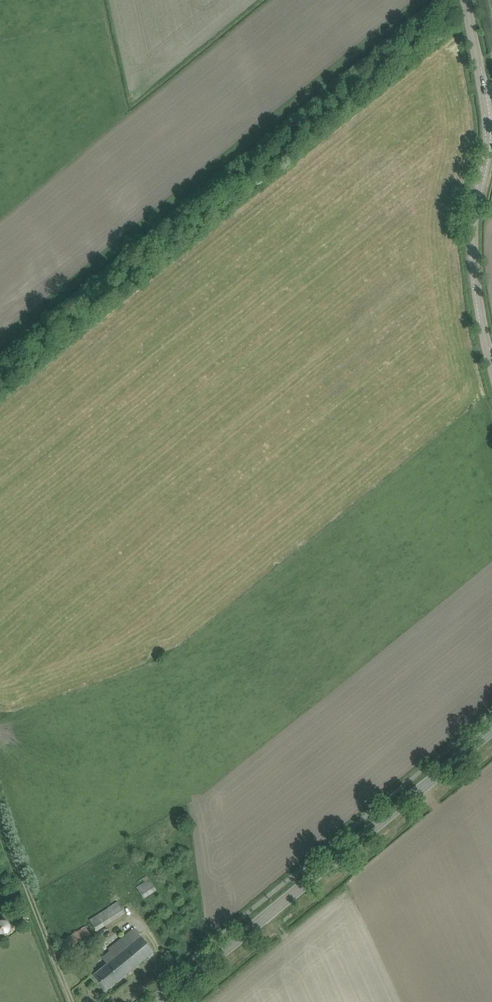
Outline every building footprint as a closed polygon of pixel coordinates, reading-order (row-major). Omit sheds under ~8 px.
[(141,884),(137,886),(144,897),(157,889),(148,875),(139,881),(141,884)] [(90,920),(97,930),(124,912),(118,902),(90,920)] [(85,926),(70,936),(75,944),(90,934),(85,926)] [(94,975),(100,982),(107,990),(154,951),(135,928),(109,949),(110,951),(102,958),(107,964),(94,975)]
